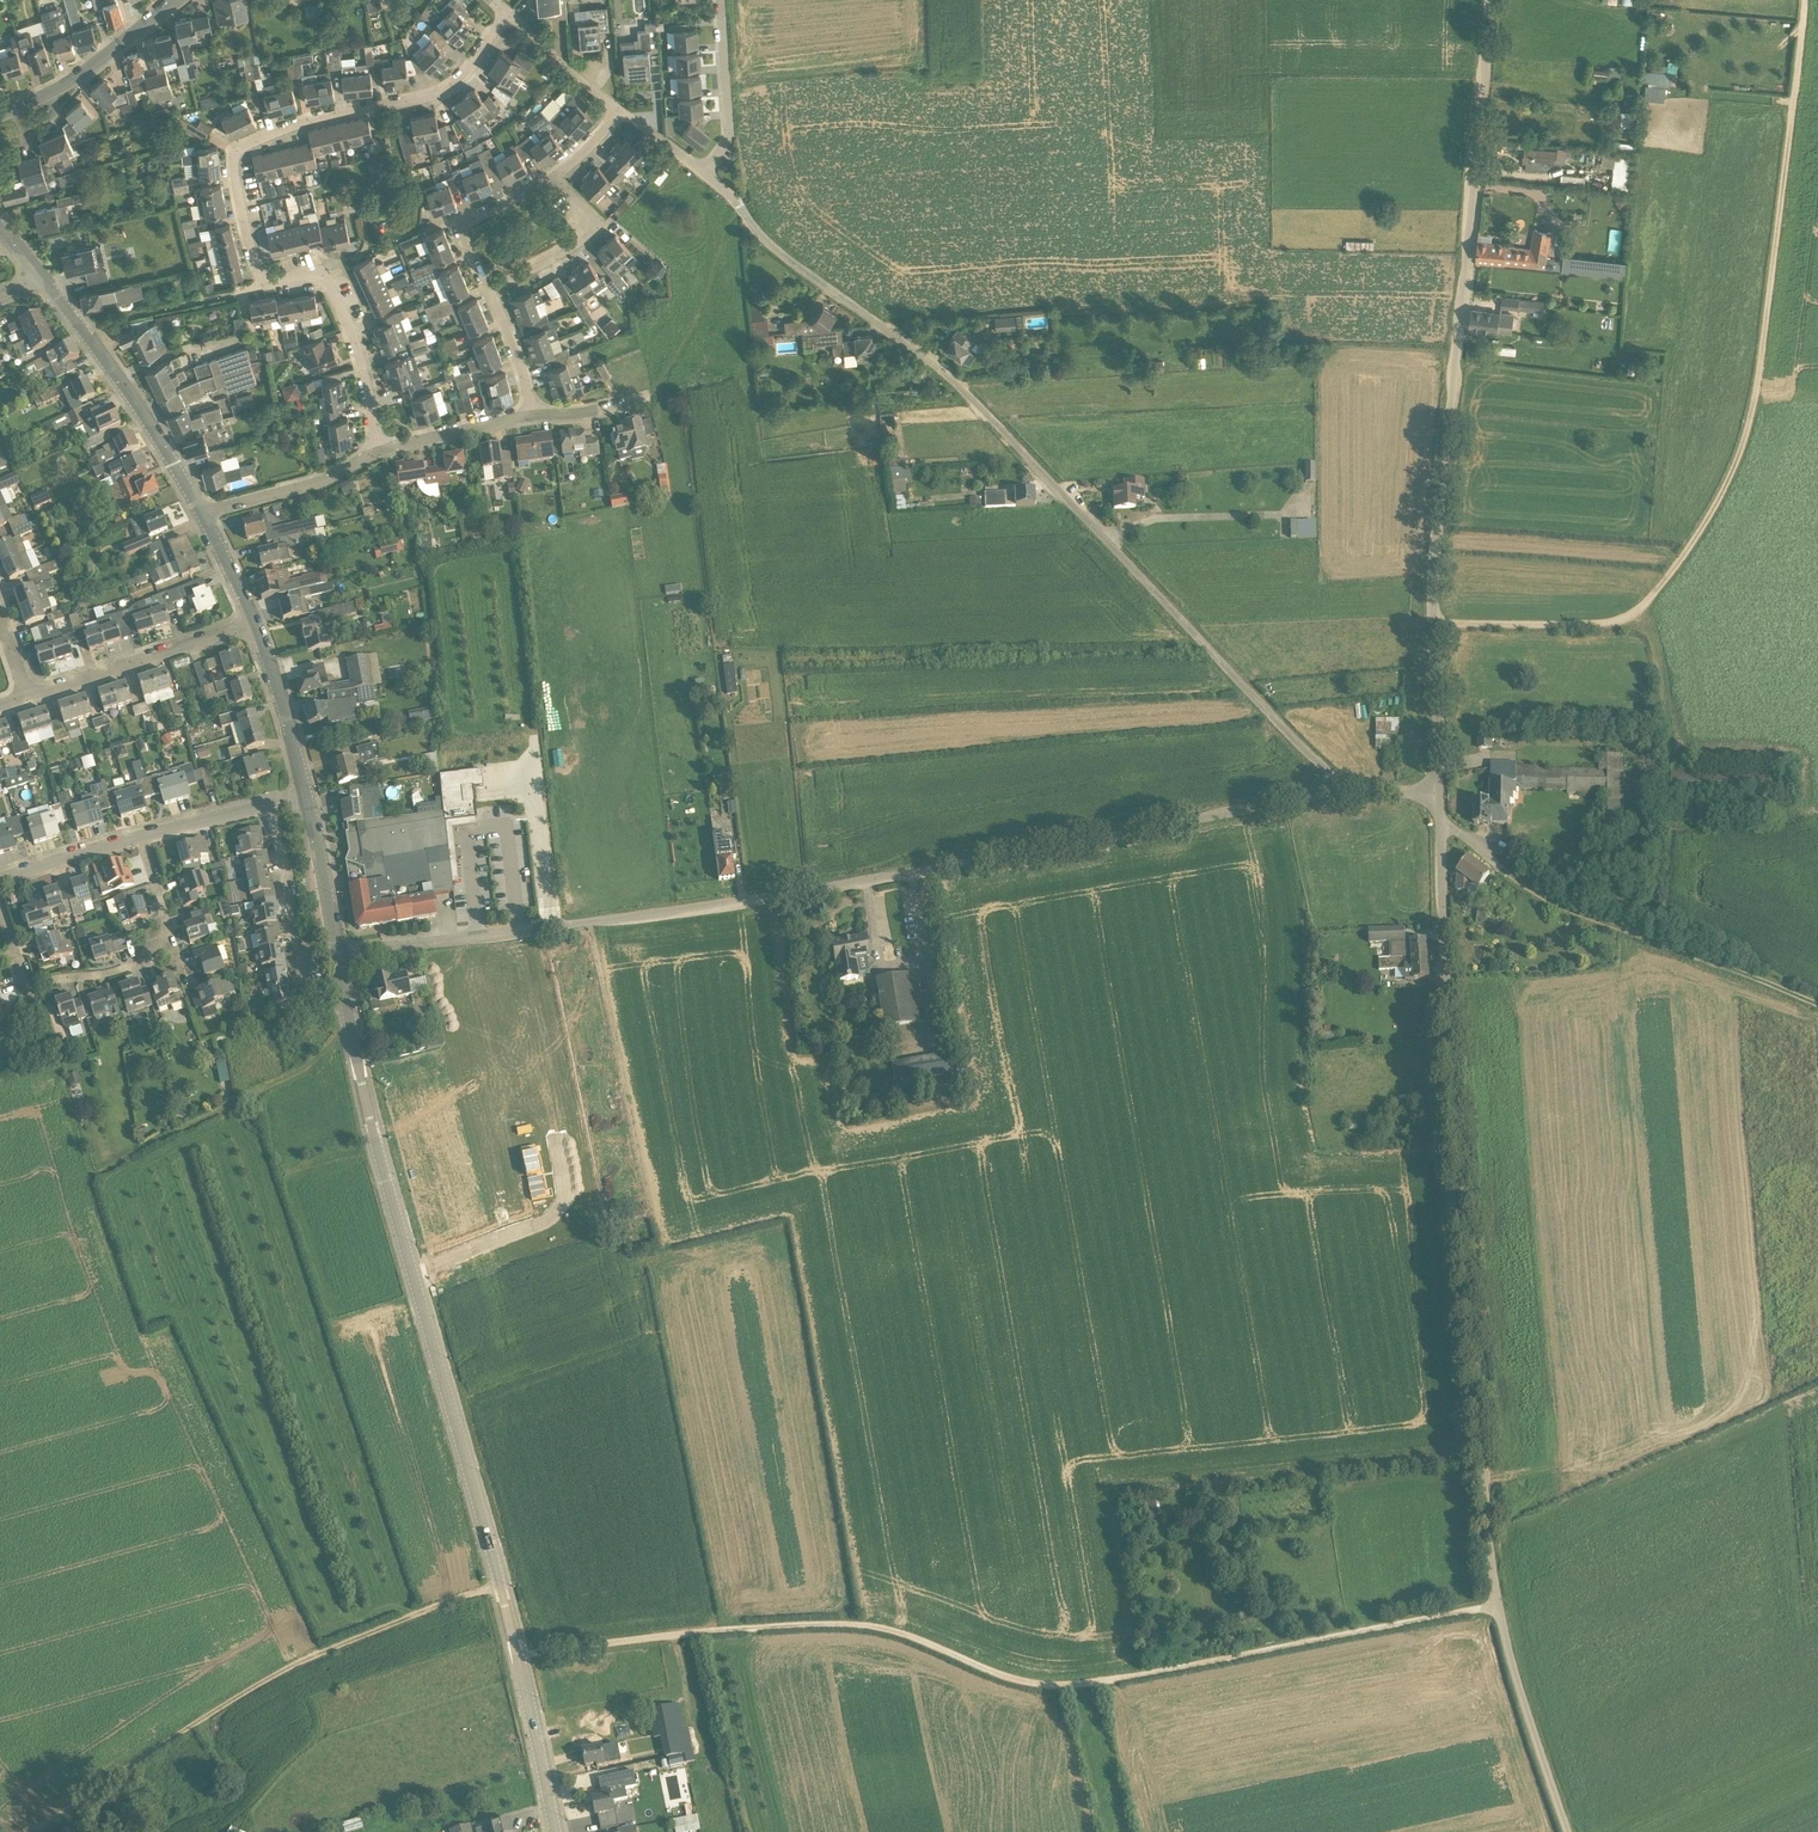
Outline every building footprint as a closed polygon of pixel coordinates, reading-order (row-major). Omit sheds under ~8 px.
[(66,5),(71,22),(79,49),(97,44),(92,24),(82,27),(77,11),(78,10),(75,0),(64,0),(66,5)] [(110,0),(101,0),(102,5),(102,6),(104,6),(108,23),(122,19),(118,2),(117,2),(116,0),(114,0),(110,1),(110,0)] [(248,17),(244,0),(227,0),(226,0),(217,0),(215,0),(219,22),(248,17)] [(465,18),(469,13),(456,0),(451,0),(440,11),(449,19),(466,36),(469,33),(465,28),(470,23),(465,18)] [(527,1),(528,3),(529,5),(531,7),(533,8),(535,10),(536,10),(538,12),(541,14),(544,15),(546,16),(549,17),(552,18),(557,19),(559,18),(555,17),(555,15),(557,14),(556,11),(555,11),(555,9),(566,8),(566,0),(528,0),(527,1)] [(306,16),(320,14),(319,4),(305,6),(306,16)] [(599,31),(610,31),(607,6),(597,7),(597,6),(596,6),(596,7),(587,8),(588,21),(579,22),(578,19),(577,19),(580,47),(601,46),(599,31)] [(424,9),(419,16),(424,20),(430,13),(424,9)] [(201,68),(199,59),(194,61),(189,39),(198,37),(197,32),(211,28),(208,14),(192,18),(191,17),(187,18),(186,16),(175,19),(186,62),(190,78),(198,76),(196,70),(201,68)] [(48,40),(54,39),(59,57),(67,55),(67,56),(73,54),(72,53),(75,52),(69,34),(64,15),(54,18),(53,16),(42,19),(48,40)] [(432,30),(443,41),(448,36),(457,45),(466,36),(449,19),(440,27),(438,25),(432,30)] [(649,52),(658,51),(656,22),(655,22),(655,23),(645,24),(645,31),(637,32),(638,39),(634,39),(635,52),(623,53),(625,79),(651,76),(649,52)] [(670,31),(674,31),(675,46),(686,45),(698,44),(697,29),(685,30),(684,22),(669,23),(670,31)] [(438,45),(443,41),(432,30),(428,35),(431,38),(422,46),(426,50),(443,67),(447,63),(442,59),(447,54),(438,45)] [(44,45),(40,33),(32,36),(31,31),(17,35),(21,47),(22,52),(29,49),(35,69),(51,65),(44,44),(44,45)] [(157,38),(163,60),(179,56),(175,41),(172,42),(170,34),(157,38)] [(24,73),(17,52),(16,49),(21,47),(17,35),(11,37),(13,44),(6,47),(9,55),(2,57),(7,74),(15,71),(16,74),(16,75),(24,73)] [(145,78),(147,88),(151,103),(173,97),(168,80),(163,60),(157,38),(143,41),(145,49),(144,50),(148,64),(158,61),(159,63),(156,64),(159,74),(145,78)] [(364,44),(365,51),(372,50),(371,43),(364,44)] [(530,50),(527,47),(523,45),(520,50),(523,52),(527,55),(530,50)] [(671,54),(676,54),(677,69),(687,68),(699,67),(698,52),(686,53),(686,45),(675,46),(671,46),(671,54)] [(332,50),(335,69),(342,68),(342,75),(344,95),(358,94),(356,73),(355,64),(347,65),(342,66),(341,61),(340,54),(341,54),(341,49),(332,50)] [(328,70),(335,69),(332,50),(325,51),(328,70)] [(372,50),(365,51),(367,63),(367,65),(368,65),(374,64),(374,59),(372,50)] [(415,69),(415,73),(420,72),(425,67),(434,76),(443,67),(426,50),(417,59),(414,55),(410,58),(415,69)] [(495,61),(514,74),(518,69),(525,74),(533,62),(517,51),(516,52),(517,53),(517,52),(520,54),(516,60),(502,51),(495,61)] [(135,92),(147,88),(145,78),(137,52),(127,55),(128,57),(124,58),(133,88),(126,90),(131,109),(139,106),(137,99),(135,92)] [(249,54),(250,57),(251,64),(258,62),(257,53),(249,54)] [(343,58),(344,65),(357,63),(355,56),(343,58)] [(405,57),(392,59),(393,64),(396,87),(402,87),(401,81),(408,80),(407,74),(415,73),(415,69),(410,58),(405,59),(405,57)] [(393,64),(381,66),(381,58),(374,59),(374,64),(376,78),(383,77),(385,89),(396,87),(393,64)] [(294,63),(297,77),(302,76),(304,75),(301,63),(301,61),(294,63)] [(492,90),(506,104),(522,79),(514,74),(495,61),(488,72),(502,81),(498,88),(495,85),(492,90)] [(190,78),(186,62),(177,64),(181,81),(190,78)] [(258,62),(251,64),(254,78),(261,76),(258,62)] [(289,78),(297,77),(294,63),(286,64),(289,78)] [(254,78),(251,64),(244,65),(238,66),(240,72),(245,71),(247,80),(254,78)] [(688,76),(687,68),(677,69),(672,69),(673,77),(677,76),(678,92),(689,91),(701,90),(700,75),(688,76)] [(330,78),(329,71),(315,74),(320,100),(335,98),(331,78),(330,78)] [(1643,100),(1664,101),(1665,85),(1676,86),(1676,72),(1645,71),(1643,100)] [(373,92),(371,72),(356,73),(358,94),(373,92)] [(315,73),(304,75),(302,76),(303,83),(306,103),(320,100),(315,74),(315,73)] [(558,73),(553,80),(557,83),(562,76),(558,73)] [(131,109),(126,90),(117,93),(108,81),(106,83),(104,79),(91,89),(109,111),(116,105),(117,106),(123,104),(125,111),(131,109)] [(263,86),(265,94),(264,95),(269,114),(283,111),(278,91),(276,83),(263,86)] [(297,107),(292,87),(278,91),(283,111),(297,107)] [(465,96),(483,122),(488,119),(500,111),(491,98),(485,103),(475,89),(465,96)] [(566,102),(561,106),(585,128),(594,119),(581,107),(586,102),(589,104),(588,105),(589,105),(575,91),(566,102)] [(689,91),(678,92),(674,92),(675,99),(679,99),(680,114),(685,114),(699,113),(703,113),(702,97),(689,98),(689,91)] [(219,94),(203,99),(205,108),(222,104),(219,94)] [(1633,109),(1634,96),(1625,95),(1624,109),(1633,109)] [(478,126),(483,122),(465,96),(455,103),(465,117),(458,122),(467,134),(478,126)] [(71,143),(80,140),(76,129),(93,115),(81,101),(72,109),(73,110),(68,114),(67,113),(71,118),(63,125),(65,130),(71,143)] [(248,106),(235,112),(243,131),(257,125),(248,106)] [(561,106),(557,111),(549,120),(559,130),(564,125),(577,137),(585,128),(561,106)] [(159,110),(161,116),(168,114),(166,108),(159,110)] [(235,112),(222,119),(230,137),(243,131),(235,112)] [(446,128),(439,129),(435,113),(423,115),(427,137),(434,135),(436,145),(449,142),(446,128)] [(699,113),(685,114),(685,121),(688,121),(690,122),(682,133),(700,147),(709,135),(696,125),(700,120),(699,113)] [(667,115),(668,132),(677,132),(676,114),(667,115)] [(206,140),(209,133),(197,126),(180,117),(176,115),(173,116),(171,120),(177,123),(176,125),(193,134),(193,133),(206,140)] [(408,167),(413,165),(410,151),(423,148),(421,138),(427,137),(423,115),(411,118),(414,135),(407,136),(407,132),(399,134),(404,153),(408,167)] [(359,144),(373,140),(367,117),(353,120),(359,144)] [(559,130),(549,120),(549,119),(539,127),(545,135),(540,138),(554,156),(564,149),(553,135),(559,130)] [(197,126),(209,133),(213,127),(200,120),(197,126)] [(359,144),(353,120),(338,124),(344,147),(359,144)] [(338,124),(324,127),(329,151),(344,147),(338,124)] [(318,166),(315,154),(329,151),(324,127),(308,131),(311,143),(317,167),(318,166)] [(68,152),(83,145),(87,144),(87,139),(81,141),(80,140),(71,143),(65,130),(53,135),(68,169),(74,166),(68,152)] [(544,164),(554,156),(540,138),(535,142),(529,134),(519,142),(528,155),(534,151),(544,164)] [(61,172),(68,169),(53,135),(40,141),(48,160),(55,157),(61,172)] [(461,142),(464,149),(470,146),(467,139),(461,142)] [(633,163),(641,155),(640,153),(646,146),(639,140),(633,146),(626,139),(622,144),(619,141),(614,146),(633,163)] [(506,156),(517,176),(528,170),(522,159),(529,156),(528,155),(519,142),(513,145),(516,150),(506,156)] [(297,146),(303,170),(317,167),(311,143),(297,146)] [(217,146),(197,148),(197,152),(181,154),(182,164),(191,164),(219,161),(217,146)] [(297,146),(282,149),(288,173),(303,170),(297,146)] [(633,163),(614,146),(610,150),(613,152),(608,157),(614,163),(609,168),(621,180),(626,174),(627,175),(636,166),(633,163)] [(506,156),(496,161),(488,147),(483,150),(494,173),(500,169),(507,181),(517,176),(506,156)] [(1545,167),(1546,162),(1557,163),(1558,151),(1525,148),(1524,162),(1534,163),(1534,166),(1545,167)] [(282,149),(267,153),(273,177),(288,173),(282,149)] [(477,153),(480,159),(470,163),(473,172),(482,193),(493,189),(488,175),(494,173),(483,150),(477,153)] [(252,157),(254,163),(258,180),(273,177),(267,153),(252,157)] [(1601,164),(1612,165),(1609,188),(1626,190),(1630,158),(1602,154),(1601,164)] [(48,190),(45,179),(43,167),(40,156),(19,161),(22,171),(12,173),(15,184),(3,188),(3,187),(2,187),(6,201),(6,200),(48,190)] [(338,158),(331,159),(332,167),(340,165),(338,158)] [(193,177),(200,176),(200,177),(220,175),(219,161),(191,164),(193,177)] [(645,176),(651,180),(662,167),(656,163),(645,176)] [(49,164),(43,167),(45,179),(55,177),(49,164)] [(169,168),(171,179),(173,186),(187,184),(186,176),(179,178),(176,167),(169,168)] [(452,170),(454,175),(459,189),(466,186),(470,198),(482,193),(473,172),(462,176),(459,167),(452,170)] [(617,184),(621,180),(609,168),(604,173),(598,167),(594,172),(591,170),(587,174),(603,190),(614,201),(620,194),(616,191),(620,187),(617,184)] [(78,178),(76,171),(57,176),(60,184),(78,178)] [(658,185),(666,174),(662,171),(654,182),(658,185)] [(603,190),(587,174),(583,178),(585,181),(581,185),(594,199),(603,190)] [(1585,176),(1562,174),(1561,186),(1584,188),(1585,176)] [(459,189),(454,175),(446,178),(448,184),(438,188),(445,210),(457,206),(452,192),(459,189)] [(189,191),(187,184),(173,186),(174,194),(189,191)] [(201,188),(195,189),(198,203),(224,198),(221,184),(201,188)] [(269,196),(276,194),(274,184),(267,186),(269,196)] [(434,214),(445,210),(438,188),(428,192),(426,187),(419,190),(424,204),(430,202),(434,214)] [(55,206),(35,210),(40,229),(52,226),(52,225),(59,223),(69,220),(65,204),(84,199),(82,192),(56,198),(58,205),(55,206)] [(298,194),(300,204),(308,202),(306,193),(298,194)] [(198,203),(200,217),(206,216),(207,216),(226,213),(224,198),(198,203)] [(613,211),(619,216),(619,217),(630,205),(624,199),(613,211)] [(555,210),(551,205),(549,203),(545,207),(550,214),(555,210)] [(310,244),(303,217),(302,212),(298,213),(301,225),(293,227),(297,247),(310,244)] [(325,248),(320,227),(319,220),(310,223),(309,216),(303,217),(310,244),(310,245),(311,245),(311,244),(323,241),(324,248),(325,248)] [(335,217),(331,218),(337,245),(350,242),(345,221),(337,223),(335,217)] [(182,229),(197,225),(195,218),(181,221),(182,229)] [(337,245),(331,218),(326,219),(328,226),(320,227),(325,248),(337,245),(337,246),(338,246),(337,245)] [(285,250),(278,223),(277,219),(273,220),(276,231),(267,233),(272,253),(285,250)] [(285,250),(297,247),(293,227),(285,229),(284,222),(278,223),(285,250),(285,251),(286,251),(285,250)] [(235,236),(233,237),(230,224),(210,229),(213,238),(187,244),(188,248),(197,246),(207,244),(235,237),(235,236)] [(1482,234),(1481,243),(1479,243),(1477,261),(1504,264),(1504,263),(1545,268),(1545,270),(1626,279),(1630,228),(1612,226),(1610,261),(1564,256),(1563,261),(1547,259),(1552,232),(1534,229),(1530,248),(1505,246),(1492,244),(1493,235),(1482,234)] [(449,243),(443,229),(426,236),(424,237),(425,239),(430,251),(449,243)] [(50,245),(76,241),(75,231),(48,235),(50,245)] [(638,259),(636,256),(643,250),(629,238),(624,243),(616,235),(606,244),(628,267),(638,259)] [(415,243),(413,236),(400,242),(402,248),(404,248),(410,245),(415,243)] [(235,237),(207,244),(208,248),(215,246),(217,255),(236,250),(233,237),(235,237)] [(449,243),(430,251),(435,264),(454,256),(449,243)] [(598,251),(614,269),(609,274),(612,278),(623,291),(629,286),(619,275),(628,267),(606,244),(598,251)] [(197,246),(188,248),(190,256),(198,254),(197,246)] [(86,273),(88,283),(108,279),(107,270),(99,265),(96,266),(92,247),(63,253),(67,273),(80,270),(81,274),(86,273)] [(213,269),(241,262),(241,261),(240,262),(236,250),(217,255),(219,263),(212,264),(213,269)] [(398,251),(383,257),(387,265),(402,258),(398,251)] [(359,277),(384,266),(383,262),(376,265),(373,257),(354,266),(359,277)] [(656,277),(667,267),(661,261),(650,271),(656,277)] [(241,262),(213,269),(214,274),(221,272),(223,280),(243,275),(240,262),(241,262)] [(595,292),(607,284),(606,283),(607,282),(602,276),(600,278),(589,262),(584,266),(582,263),(577,267),(595,292)] [(411,271),(414,278),(428,272),(425,265),(411,271)] [(464,278),(458,265),(439,272),(445,286),(464,278)] [(380,273),(387,270),(384,266),(359,277),(358,278),(360,278),(365,289),(384,280),(380,273)] [(577,289),(570,294),(576,304),(585,318),(591,314),(583,301),(595,292),(577,267),(571,270),(574,273),(568,277),(577,289)] [(414,278),(417,285),(421,283),(430,279),(428,272),(414,278)] [(166,282),(165,280),(170,279),(169,276),(149,280),(150,285),(166,282)] [(371,301),(396,289),(409,283),(406,276),(392,283),(393,285),(387,288),(384,280),(365,289),(370,301),(369,301),(369,302),(371,301)] [(568,290),(559,276),(552,280),(561,294),(568,290)] [(450,299),(469,291),(464,278),(445,286),(450,299)] [(617,296),(623,291),(612,278),(607,282),(606,283),(607,284),(617,296)] [(136,282),(133,283),(100,290),(81,294),(85,310),(103,306),(102,300),(117,297),(118,303),(139,298),(136,282)] [(205,285),(207,293),(214,291),(212,283),(205,285)] [(417,291),(413,283),(408,286),(412,293),(417,291)] [(421,283),(417,285),(421,295),(425,293),(421,283)] [(376,313),(395,304),(391,296),(398,293),(396,289),(371,301),(376,313)] [(768,334),(767,319),(759,320),(756,294),(756,289),(748,290),(749,295),(753,337),(768,336),(768,334)] [(515,310),(542,301),(538,290),(532,292),(531,291),(510,299),(511,301),(512,300),(515,310)] [(311,324),(309,316),(319,315),(315,294),(302,297),(308,324),(311,324)] [(303,325),(308,324),(302,297),(302,296),(301,296),(302,297),(289,299),(293,320),(301,318),(303,325)] [(272,319),(279,318),(275,297),(263,300),(263,299),(268,327),(273,326),(272,319)] [(275,297),(279,318),(282,329),(286,329),(285,321),(293,320),(289,299),(277,302),(276,297),(275,297)] [(1518,309),(1519,299),(1502,297),(1501,307),(1518,309)] [(262,299),(263,300),(250,303),(254,323),(262,321),(264,328),(268,327),(263,299),(262,299)] [(459,306),(459,307),(464,320),(483,312),(477,299),(459,306)] [(1523,310),(1543,313),(1544,301),(1525,299),(1523,310)] [(549,319),(546,313),(547,313),(542,301),(515,310),(519,321),(519,323),(531,319),(534,325),(549,319)] [(425,307),(428,314),(441,308),(438,302),(425,307)] [(811,321),(785,323),(786,333),(802,331),(802,333),(822,331),(836,314),(823,304),(811,321)] [(633,307),(635,313),(642,312),(641,305),(633,307)] [(441,308),(428,314),(431,321),(444,315),(441,308)] [(381,325),(374,328),(376,334),(373,335),(375,341),(405,330),(401,318),(404,317),(402,310),(379,318),(381,325)] [(1472,310),(1470,329),(1512,333),(1514,315),(1472,310)] [(464,320),(470,333),(488,325),(483,312),(464,320)] [(23,330),(27,338),(46,330),(39,314),(8,328),(11,336),(23,330)] [(996,330),(1015,328),(1014,316),(994,318),(996,330)] [(529,348),(549,340),(558,337),(551,318),(549,319),(534,325),(536,332),(524,336),(525,338),(529,348)] [(610,336),(620,328),(612,318),(602,326),(610,336)] [(625,330),(630,327),(627,322),(622,326),(625,330)] [(142,361),(168,349),(164,340),(157,344),(148,326),(135,332),(133,327),(117,334),(123,346),(132,341),(142,361)] [(322,327),(310,331),(312,337),(314,337),(324,333),(322,328),(322,327)] [(961,359),(961,358),(968,363),(975,354),(968,349),(977,337),(966,328),(962,332),(958,329),(952,336),(953,336),(945,348),(961,359)] [(23,348),(27,357),(53,345),(46,330),(27,338),(27,339),(11,346),(14,352),(23,348)] [(401,345),(409,341),(405,330),(375,341),(377,347),(381,345),(383,351),(401,345)] [(836,330),(822,331),(802,333),(804,351),(816,349),(815,345),(832,343),(833,354),(843,353),(844,363),(857,362),(857,363),(868,362),(867,351),(875,350),(874,339),(871,340),(871,334),(854,336),(855,340),(838,342),(836,330)] [(1555,331),(1554,343),(1571,345),(1573,333),(1555,331)] [(409,341),(411,348),(427,343),(438,340),(435,332),(428,334),(428,336),(425,337),(425,336),(409,341)] [(492,335),(473,342),(478,355),(497,348),(492,335)] [(441,342),(444,349),(457,343),(454,336),(441,342)] [(768,343),(768,336),(753,337),(754,345),(768,343)] [(295,345),(294,337),(286,339),(285,339),(286,346),(287,346),(295,345)] [(325,347),(322,338),(303,345),(306,353),(306,354),(313,373),(329,366),(328,364),(338,361),(333,347),(325,350),(324,348),(325,347)] [(1005,339),(1006,343),(997,344),(999,356),(1015,354),(1013,342),(1013,338),(1005,339)] [(554,352),(549,340),(529,348),(533,359),(532,359),(533,360),(551,353),(554,360),(569,354),(567,348),(554,352)] [(430,343),(433,350),(439,348),(437,341),(430,343)] [(430,350),(427,343),(411,348),(413,355),(414,355),(415,355),(430,350)] [(460,350),(457,343),(444,349),(446,355),(460,350)] [(54,366),(59,378),(74,371),(70,363),(79,358),(73,346),(34,364),(38,373),(54,366)] [(247,348),(217,358),(209,361),(214,374),(206,377),(199,380),(204,393),(226,384),(229,391),(257,382),(251,365),(247,348)] [(467,360),(471,371),(478,369),(478,370),(483,369),(502,362),(497,348),(478,355),(467,360)] [(285,357),(283,351),(283,349),(275,350),(276,359),(285,357)] [(264,353),(266,362),(274,360),(272,351),(264,353)] [(546,373),(550,383),(581,371),(578,360),(580,359),(577,351),(569,354),(554,360),(557,367),(545,371),(546,373)] [(386,377),(418,367),(415,355),(414,355),(413,355),(386,363),(387,369),(384,370),(386,377)] [(146,370),(152,383),(170,375),(168,369),(180,364),(177,356),(146,370)] [(209,361),(201,363),(206,377),(214,374),(209,361)] [(1152,372),(1163,371),(1162,361),(1152,361),(1152,372)] [(611,377),(602,362),(596,365),(605,381),(611,377)] [(206,377),(201,363),(194,366),(199,380),(206,377)] [(457,363),(451,366),(458,382),(471,378),(469,371),(461,373),(457,363)] [(418,367),(386,377),(387,382),(391,381),(393,387),(400,385),(402,392),(403,392),(418,388),(421,387),(424,386),(418,367)] [(170,375),(152,383),(159,398),(172,392),(177,390),(174,382),(186,377),(183,369),(170,375)] [(582,371),(581,371),(550,383),(554,393),(553,394),(554,395),(570,389),(572,396),(574,397),(585,393),(577,373),(582,371)] [(506,373),(480,380),(481,382),(479,383),(482,394),(509,387),(506,373)] [(474,385),(471,378),(458,382),(460,389),(474,385)] [(306,390),(317,386),(315,379),(298,384),(301,392),(301,391),(306,390)] [(322,382),(325,395),(347,392),(346,385),(345,385),(344,379),(342,380),(341,379),(322,382)] [(159,398),(167,415),(187,406),(185,404),(205,394),(204,393),(199,380),(177,390),(172,392),(159,398)] [(65,392),(66,395),(72,407),(79,404),(94,397),(87,381),(72,388),(65,392)] [(297,382),(282,386),(286,400),(301,397),(297,382)] [(435,383),(424,386),(421,387),(423,393),(437,388),(435,383)] [(513,401),(509,387),(482,394),(484,402),(487,413),(502,409),(501,404),(513,401)] [(59,398),(55,388),(38,396),(40,398),(43,405),(59,398)] [(403,392),(407,403),(412,401),(415,409),(437,403),(433,391),(420,395),(418,388),(403,392)] [(347,392),(325,395),(326,407),(321,408),(322,415),(339,412),(338,405),(345,404),(344,398),(348,397),(347,392)] [(238,406),(253,402),(251,394),(236,398),(238,406)] [(466,410),(463,399),(462,395),(454,398),(459,412),(466,410)] [(469,397),(463,399),(466,410),(467,413),(474,411),(469,397)] [(37,407),(43,405),(40,398),(34,401),(37,407)] [(415,409),(418,421),(440,414),(437,403),(415,409)] [(83,425),(90,441),(109,432),(120,428),(119,426),(121,425),(117,419),(116,419),(112,409),(101,414),(99,411),(95,413),(92,405),(68,416),(72,424),(74,429),(83,425)] [(220,405),(216,406),(192,413),(189,405),(187,406),(167,415),(174,430),(192,423),(193,426),(198,424),(219,419),(223,418),(220,405)] [(339,412),(322,415),(324,423),(329,422),(331,434),(353,430),(352,424),(349,425),(348,418),(340,420),(339,412)] [(207,444),(221,440),(217,429),(221,428),(219,419),(198,424),(201,433),(197,435),(198,439),(185,443),(186,449),(186,450),(186,451),(186,452),(186,453),(186,454),(187,455),(188,455),(188,456),(189,457),(208,451),(209,451),(207,444)] [(640,421),(627,425),(622,426),(623,430),(612,433),(619,461),(631,458),(629,454),(647,449),(640,421)] [(333,446),(327,447),(328,455),(345,452),(344,444),(352,443),(351,437),(354,436),(353,430),(331,434),(333,446)] [(109,432),(90,441),(82,445),(85,452),(90,449),(91,449),(112,440),(109,432)] [(563,456),(564,456),(564,459),(573,458),(573,454),(585,453),(585,457),(599,455),(597,440),(584,442),(582,432),(560,436),(563,456)] [(518,461),(528,460),(528,463),(554,460),(550,434),(532,437),(532,440),(515,442),(518,461)] [(132,436),(114,444),(103,449),(106,455),(97,459),(97,458),(89,462),(93,471),(116,460),(139,450),(138,448),(139,447),(137,443),(136,443),(132,436)] [(323,446),(317,447),(319,462),(325,461),(323,446)] [(224,447),(209,451),(208,451),(211,462),(227,458),(224,447)] [(492,469),(494,482),(513,479),(510,455),(500,456),(499,447),(480,449),(483,470),(492,469)] [(435,469),(438,488),(450,486),(449,478),(466,475),(463,455),(443,458),(444,469),(437,470),(437,469),(435,469)] [(93,471),(97,479),(103,476),(106,481),(110,479),(114,487),(126,482),(147,472),(146,470),(148,469),(146,463),(143,464),(141,458),(130,463),(129,461),(119,465),(116,460),(93,471)] [(223,463),(213,466),(203,469),(207,484),(256,471),(254,463),(225,470),(223,463)] [(398,487),(417,484),(418,486),(418,487),(419,488),(419,490),(420,492),(422,493),(423,495),(425,496),(426,497),(427,497),(429,498),(430,499),(432,499),(434,500),(436,500),(438,500),(440,500),(438,488),(435,469),(424,471),(423,465),(405,467),(405,464),(395,465),(398,487)] [(1304,484),(1315,484),(1315,464),(1304,464),(1304,484)] [(669,498),(664,465),(657,466),(661,498),(669,498)] [(909,478),(909,470),(890,471),(891,496),(904,496),(903,478),(909,478)] [(14,475),(0,481),(0,493),(19,485),(14,475)] [(153,480),(130,491),(126,482),(114,487),(109,490),(120,514),(150,500),(149,498),(159,493),(153,480)] [(351,481),(339,487),(344,496),(356,490),(351,481)] [(1114,510),(1135,509),(1134,499),(1145,498),(1144,483),(1125,484),(1125,491),(1113,492),(1114,510)] [(519,484),(516,492),(523,496),(527,487),(519,484)] [(1171,492),(1174,493),(1177,491),(1178,488),(1176,485),(1172,484),(1169,486),(1169,490),(1171,492)] [(1014,492),(1015,495),(1006,496),(1006,494),(985,495),(986,509),(1035,506),(1034,491),(1014,492)] [(30,499),(35,509),(51,502),(47,492),(30,499)] [(905,511),(904,497),(893,498),(894,512),(905,511)] [(618,498),(610,500),(612,509),(620,507),(618,498)] [(980,508),(980,503),(980,498),(971,498),(971,509),(980,508)] [(24,526),(21,518),(20,516),(13,520),(6,506),(0,509),(0,528),(5,526),(4,525),(8,524),(12,532),(24,526)] [(363,511),(364,518),(374,516),(372,509),(363,511)] [(161,515),(145,521),(144,518),(130,524),(136,539),(133,541),(134,542),(122,547),(126,557),(142,550),(148,547),(151,546),(148,538),(150,537),(167,530),(161,515)] [(267,543),(278,540),(314,531),(312,525),(298,528),(297,525),(281,529),(281,528),(272,530),(271,524),(267,525),(265,518),(261,519),(261,518),(251,521),(252,522),(243,525),(245,533),(244,534),(245,538),(246,538),(247,540),(266,536),(267,543)] [(24,526),(12,532),(15,539),(30,533),(38,529),(42,528),(39,520),(28,525),(24,526)] [(1315,523),(1296,523),(1296,522),(1290,522),(1290,539),(1315,538),(1315,523)] [(278,540),(280,547),(258,552),(262,568),(280,563),(279,556),(285,554),(284,548),(297,544),(298,547),(317,542),(315,531),(314,531),(278,540)] [(430,535),(420,536),(421,550),(431,549),(430,535)] [(20,538),(11,542),(0,547),(0,560),(2,565),(25,554),(27,554),(22,543),(20,538)] [(151,546),(148,547),(151,554),(152,555),(161,551),(167,566),(193,556),(186,539),(169,546),(169,547),(166,548),(163,541),(151,546)] [(383,558),(382,556),(404,551),(402,539),(379,545),(380,547),(374,549),(376,560),(383,558)] [(40,559),(48,555),(47,552),(51,550),(48,545),(36,551),(40,559)] [(144,556),(151,554),(148,547),(142,550),(144,556)] [(25,574),(29,583),(49,576),(63,570),(59,562),(33,571),(25,554),(2,565),(10,582),(25,574)] [(167,566),(150,573),(134,580),(126,583),(128,588),(136,585),(137,587),(147,582),(146,580),(152,578),(155,586),(181,575),(182,578),(190,575),(190,576),(193,574),(200,571),(193,556),(167,566)] [(285,580),(284,573),(259,579),(257,582),(262,600),(288,594),(318,587),(328,585),(326,576),(320,573),(301,577),(302,578),(293,581),(293,580),(282,582),(282,581),(285,580)] [(48,600),(46,593),(54,590),(52,583),(49,576),(29,583),(31,588),(15,594),(20,610),(48,600)] [(203,579),(168,593),(173,605),(194,596),(198,604),(188,608),(192,618),(215,608),(209,594),(206,595),(201,581),(204,580),(203,579)] [(283,621),(309,615),(305,599),(311,598),(311,597),(334,592),(332,584),(328,585),(318,587),(288,594),(290,602),(279,605),(283,621)] [(168,593),(152,600),(153,605),(146,607),(154,631),(170,625),(166,616),(176,613),(173,605),(168,593)] [(44,620),(41,613),(51,610),(48,600),(20,610),(26,626),(44,620)] [(405,613),(407,621),(412,620),(409,603),(398,605),(400,614),(405,613)] [(301,626),(305,641),(307,653),(331,647),(328,635),(323,636),(321,627),(331,625),(342,622),(341,618),(355,614),(353,604),(317,613),(319,619),(310,621),(310,623),(301,626)] [(126,629),(135,626),(138,636),(154,631),(146,607),(147,608),(138,611),(140,618),(132,621),(129,612),(122,615),(126,629)] [(96,610),(98,620),(105,618),(102,608),(96,610)] [(62,612),(47,617),(49,624),(64,619),(62,612)] [(380,614),(383,626),(375,628),(376,633),(384,631),(392,629),(387,612),(380,614)] [(121,642),(118,632),(126,629),(122,615),(110,618),(109,617),(97,621),(100,631),(105,647),(121,642)] [(78,645),(86,642),(90,652),(105,647),(100,631),(87,635),(85,626),(80,628),(76,616),(69,618),(73,630),(78,645)] [(36,651),(41,668),(56,663),(49,639),(45,626),(38,628),(42,642),(38,643),(35,649),(36,651)] [(69,648),(78,645),(73,630),(61,634),(49,639),(56,663),(72,658),(69,648)] [(206,663),(209,672),(223,667),(226,676),(243,671),(242,669),(237,654),(238,654),(237,653),(206,663)] [(731,656),(723,657),(724,664),(732,663),(731,656)] [(352,691),(373,687),(368,657),(347,660),(352,691)] [(191,658),(175,662),(177,670),(193,665),(191,658)] [(201,689),(203,688),(208,687),(200,663),(193,666),(201,689)] [(332,683),(327,683),(323,668),(313,671),(314,675),(301,678),(302,682),(298,683),(301,695),(320,691),(321,697),(327,696),(338,694),(336,684),(332,685),(332,683)] [(152,676),(158,695),(172,691),(166,671),(152,676)] [(158,695),(152,676),(138,680),(144,700),(158,695)] [(208,687),(203,688),(207,703),(226,697),(229,708),(237,705),(237,706),(252,701),(246,683),(230,687),(229,681),(229,680),(214,685),(208,687)] [(1367,690),(1366,681),(1358,681),(1359,691),(1367,690)] [(112,689),(118,708),(132,704),(126,684),(112,689)] [(356,720),(354,706),(375,702),(373,687),(352,691),(338,694),(327,696),(329,704),(305,711),(309,726),(325,722),(326,725),(340,722),(356,720)] [(707,702),(716,701),(714,688),(705,690),(707,702)] [(98,693),(104,713),(118,708),(112,689),(98,693)] [(180,693),(173,696),(175,704),(183,702),(180,693)] [(78,721),(92,717),(86,697),(72,702),(78,721)] [(66,731),(59,733),(62,741),(69,739),(68,734),(80,730),(78,722),(78,721),(72,702),(58,706),(66,731)] [(713,716),(713,703),(700,703),(700,717),(713,716)] [(139,706),(142,715),(149,713),(147,704),(139,706)] [(135,718),(142,715),(139,706),(132,709),(135,718)] [(419,710),(421,721),(432,719),(429,708),(419,710)] [(38,734),(52,730),(46,710),(32,715),(38,734)] [(233,737),(260,729),(255,714),(237,719),(234,720),(233,714),(219,719),(222,729),(230,726),(233,737)] [(24,739),(38,734),(32,715),(18,719),(24,739)] [(99,719),(102,728),(110,726),(107,717),(99,719)] [(95,730),(102,728),(99,719),(92,722),(95,730)] [(1398,719),(1375,719),(1375,748),(1398,748),(1398,719)] [(12,743),(10,735),(6,723),(0,725),(0,747),(12,743)] [(158,726),(151,726),(151,736),(159,735),(158,726)] [(191,741),(197,739),(194,726),(187,728),(191,741)] [(265,745),(260,729),(233,737),(236,748),(228,751),(230,756),(231,761),(245,757),(243,751),(246,751),(247,751),(265,745)] [(62,741),(59,733),(52,735),(55,743),(62,741)] [(1490,734),(1477,735),(1477,749),(1491,749),(1490,734)] [(172,743),(167,735),(161,739),(166,747),(172,743)] [(20,745),(23,754),(30,752),(27,743),(20,745)] [(137,745),(139,753),(147,750),(145,743),(137,745)] [(382,761),(377,744),(357,750),(359,757),(333,764),(337,776),(336,778),(337,782),(339,784),(339,785),(358,780),(358,779),(366,777),(363,766),(382,761)] [(20,745),(14,747),(13,748),(15,756),(23,754),(20,745)] [(197,751),(199,760),(211,757),(208,748),(197,751)] [(119,751),(120,758),(128,756),(126,749),(119,751)] [(1383,768),(1397,768),(1400,768),(1400,751),(1399,751),(1383,751),(1383,768)] [(429,768),(438,767),(438,754),(428,754),(429,768)] [(1509,825),(1510,805),(1516,805),(1516,801),(1513,801),(1513,795),(1516,795),(1516,790),(1550,791),(1568,791),(1568,795),(1607,797),(1608,811),(1624,811),(1623,755),(1599,755),(1599,770),(1544,769),(1534,766),(1516,766),(1516,763),(1491,763),(1490,801),(1475,801),(1474,825),(1509,825)] [(95,756),(83,759),(86,771),(98,768),(95,756)] [(237,766),(238,768),(240,774),(247,772),(249,781),(270,775),(267,764),(265,765),(263,758),(244,763),(244,764),(237,766)] [(82,768),(79,759),(71,762),(73,771),(82,768)] [(36,769),(33,762),(26,764),(29,771),(36,769)] [(195,782),(203,780),(200,771),(192,773),(190,765),(168,772),(169,773),(177,802),(190,798),(187,787),(196,784),(195,782)] [(200,771),(203,780),(206,793),(215,790),(208,768),(200,771)] [(15,778),(13,769),(6,771),(6,770),(0,772),(0,779),(1,782),(8,779),(8,780),(15,778)] [(152,797),(161,794),(165,806),(177,802),(169,773),(147,779),(152,797)] [(18,786),(15,778),(8,780),(8,781),(5,781),(7,789),(18,786)] [(143,800),(152,797),(147,779),(125,786),(134,815),(147,811),(143,800)] [(109,810),(118,807),(121,819),(134,815),(125,786),(108,791),(105,781),(100,782),(101,785),(109,810)] [(100,813),(109,810),(101,785),(90,788),(92,795),(82,798),(84,806),(90,828),(103,824),(100,813)] [(378,808),(377,792),(363,794),(364,801),(342,804),(344,824),(346,824),(373,821),(372,808),(378,808)] [(73,809),(71,802),(68,793),(57,796),(58,798),(60,805),(60,806),(65,823),(74,820),(78,832),(90,828),(84,806),(73,809)] [(422,816),(437,814),(435,804),(421,806),(422,816)] [(56,826),(65,823),(60,806),(49,809),(51,816),(40,819),(47,841),(60,837),(56,826)] [(418,816),(373,821),(346,824),(348,833),(346,834),(349,853),(345,863),(346,863),(350,887),(377,883),(379,895),(392,893),(407,891),(432,886),(433,896),(454,893),(444,813),(437,814),(422,816),(418,816)] [(22,836),(31,833),(34,845),(47,841),(40,819),(30,822),(28,815),(17,819),(22,836)] [(22,836),(17,819),(5,822),(7,829),(0,831),(0,842),(3,854),(16,850),(13,839),(22,836)] [(241,856),(245,856),(261,853),(260,844),(263,844),(260,828),(238,832),(240,840),(238,841),(241,856)] [(735,859),(733,842),(722,844),(720,834),(713,835),(719,881),(734,879),(731,860),(735,859)] [(202,868),(210,866),(204,839),(194,842),(195,844),(178,848),(183,866),(200,861),(202,868)] [(261,853),(245,856),(247,863),(244,864),(247,880),(267,876),(266,868),(269,867),(266,852),(261,853)] [(1463,894),(1474,894),(1489,874),(1468,858),(1458,872),(1457,891),(1463,891),(1463,894)] [(130,875),(126,876),(121,862),(102,868),(103,874),(96,877),(102,895),(114,891),(115,891),(134,885),(130,875)] [(222,874),(220,864),(213,866),(211,867),(213,876),(222,874)] [(203,891),(200,884),(203,883),(201,875),(179,882),(182,889),(179,890),(181,896),(179,897),(183,907),(200,902),(197,893),(203,891)] [(254,903),(275,899),(273,884),(269,885),(267,876),(247,880),(251,896),(253,896),(254,903)] [(70,885),(72,891),(66,893),(73,915),(74,918),(87,913),(84,905),(91,902),(84,880),(70,885)] [(359,930),(384,925),(397,923),(392,893),(379,895),(377,883),(350,887),(349,887),(356,927),(359,930)] [(437,917),(433,896),(432,886),(407,891),(413,921),(437,917)] [(61,919),(73,915),(66,893),(60,895),(58,888),(43,893),(45,898),(49,913),(58,910),(61,919)] [(101,899),(98,891),(89,894),(92,902),(101,899)] [(413,921),(407,891),(392,893),(397,923),(397,924),(413,921)] [(119,915),(110,918),(120,927),(130,923),(148,917),(144,907),(146,906),(144,906),(142,900),(135,903),(133,895),(114,901),(119,915)] [(53,923),(49,913),(45,898),(32,902),(33,908),(24,911),(30,931),(53,923)] [(253,911),(256,927),(278,923),(276,923),(275,915),(278,914),(275,899),(254,903),(256,911),(253,911)] [(227,903),(220,905),(222,912),(229,910),(227,903)] [(230,908),(232,916),(240,914),(238,907),(230,908)] [(1478,910),(1476,924),(1486,926),(1488,912),(1478,910)] [(210,922),(207,911),(189,917),(191,925),(184,927),(190,944),(209,938),(205,924),(210,922)] [(278,923),(256,927),(258,935),(256,935),(259,951),(279,948),(277,939),(281,938),(278,923)] [(233,935),(231,928),(231,926),(225,928),(223,932),(224,937),(233,935)] [(1391,958),(1427,956),(1427,940),(1406,941),(1405,929),(1369,930),(1369,943),(1391,942),(1391,958)] [(62,946),(59,935),(36,942),(41,958),(48,955),(50,962),(73,955),(69,943),(62,946)] [(127,951),(123,935),(90,945),(95,962),(113,957),(112,953),(119,951),(119,953),(127,951)] [(870,974),(867,958),(869,958),(865,938),(832,944),(838,984),(860,980),(859,976),(870,974)] [(90,955),(88,947),(81,949),(83,957),(90,955)] [(224,972),(216,947),(193,954),(196,963),(200,961),(205,977),(224,972)] [(264,967),(265,974),(287,970),(284,955),(280,956),(279,948),(259,951),(262,967),(264,967)] [(1391,958),(1378,958),(1370,959),(1371,968),(1379,968),(1379,970),(1405,969),(1405,981),(1429,979),(1427,956),(1391,958)] [(272,1006),(295,1002),(293,994),(290,978),(287,979),(285,971),(287,971),(287,970),(265,974),(268,991),(270,991),(272,1006)] [(382,1009),(380,1002),(411,995),(406,974),(373,982),(373,984),(372,986),(373,990),(375,990),(375,992),(368,994),(372,1011),(382,1009)] [(877,980),(885,1029),(922,1023),(914,974),(877,980)] [(222,996),(233,993),(229,981),(227,982),(225,975),(216,978),(218,983),(205,987),(206,990),(197,993),(196,990),(196,991),(197,995),(192,996),(196,1009),(201,1008),(202,1011),(215,1007),(214,1004),(224,1001),(222,996)] [(151,988),(155,999),(158,1010),(171,1006),(171,1007),(184,1002),(180,992),(177,992),(172,976),(157,981),(159,987),(153,989),(152,987),(151,988)] [(120,988),(128,1014),(152,1006),(147,989),(140,991),(137,983),(120,988)] [(89,999),(95,1018),(110,1012),(111,1017),(120,1014),(111,987),(103,990),(104,994),(89,999)] [(65,998),(47,1004),(55,1002),(63,1028),(69,1031),(70,1030),(71,1029),(73,1030),(81,1027),(79,1022),(86,1019),(80,1000),(73,1003),(69,992),(70,997),(65,999),(65,998)] [(1341,1031),(1332,1032),(1331,1025),(1325,1025),(1326,1032),(1321,1032),(1321,1043),(1342,1042),(1341,1031)] [(417,1052),(426,1049),(421,1032),(413,1035),(417,1052)] [(226,1036),(213,1039),(212,1039),(214,1052),(218,1052),(218,1047),(216,1047),(216,1042),(222,1041),(224,1049),(228,1048),(226,1036)] [(221,1060),(228,1059),(227,1050),(221,1050),(222,1053),(220,1055),(221,1060)] [(891,1064),(895,1084),(951,1075),(948,1054),(891,1064)] [(218,1069),(221,1083),(232,1081),(229,1067),(218,1069)] [(67,1076),(70,1087),(80,1084),(77,1073),(67,1076)] [(185,1116),(189,1107),(181,1103),(177,1112),(185,1116)] [(1145,1504),(1145,1511),(1143,1511),(1144,1520),(1159,1519),(1158,1510),(1158,1503),(1145,1504)] [(686,1763),(694,1762),(688,1730),(682,1731),(677,1705),(649,1711),(654,1736),(661,1735),(666,1758),(684,1755),(686,1763)] [(619,1762),(616,1744),(582,1751),(585,1767),(596,1765),(597,1767),(607,1765),(619,1762)] [(682,1756),(669,1758),(670,1767),(684,1764),(682,1756)] [(599,1815),(614,1812),(612,1803),(627,1800),(625,1790),(636,1788),(633,1772),(598,1779),(602,1797),(592,1799),(595,1816),(599,1815)] [(698,1815),(673,1820),(676,1831),(693,1831),(701,1830),(698,1815)] [(360,1819),(343,1824),(345,1831),(351,1831),(363,1828),(360,1819)] [(513,1829),(511,1829),(509,1821),(500,1823),(499,1822),(490,1825),(490,1827),(484,1828),(485,1831),(513,1831),(513,1829)]
